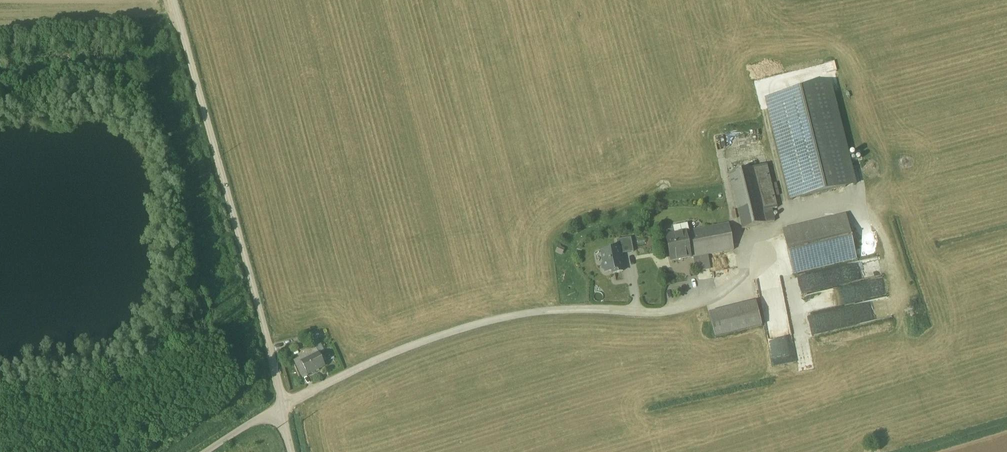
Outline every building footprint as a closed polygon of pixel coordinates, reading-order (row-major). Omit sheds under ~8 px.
[(829,84),(766,100),(791,201),(854,186),(829,84)] [(766,166),(729,175),(742,231),(780,222),(766,166)] [(784,227),(793,273),(858,260),(849,214),(784,227)] [(687,225),(673,228),(673,231),(674,236),(689,233),(687,225)] [(694,259),(708,256),(734,251),(729,225),(689,233),(694,259)] [(665,237),(670,263),(694,259),(689,233),(674,236),(665,237)] [(631,239),(617,242),(618,250),(619,249),(620,256),(634,253),(631,239)] [(618,250),(602,253),(604,265),(602,267),(603,270),(605,272),(606,273),(613,272),(613,274),(623,272),(620,256),(619,249),(618,250)] [(694,259),(696,273),(710,270),(708,256),(694,259)] [(804,295),(809,314),(863,301),(866,311),(872,310),(875,320),(892,316),(882,274),(872,277),(868,258),(806,273),(811,293),(804,295)] [(762,327),(756,302),(708,314),(715,338),(762,327)] [(315,347),(304,353),(305,355),(299,359),(301,362),(318,353),(315,347)] [(318,353),(301,362),(308,375),(325,366),(318,353)]
